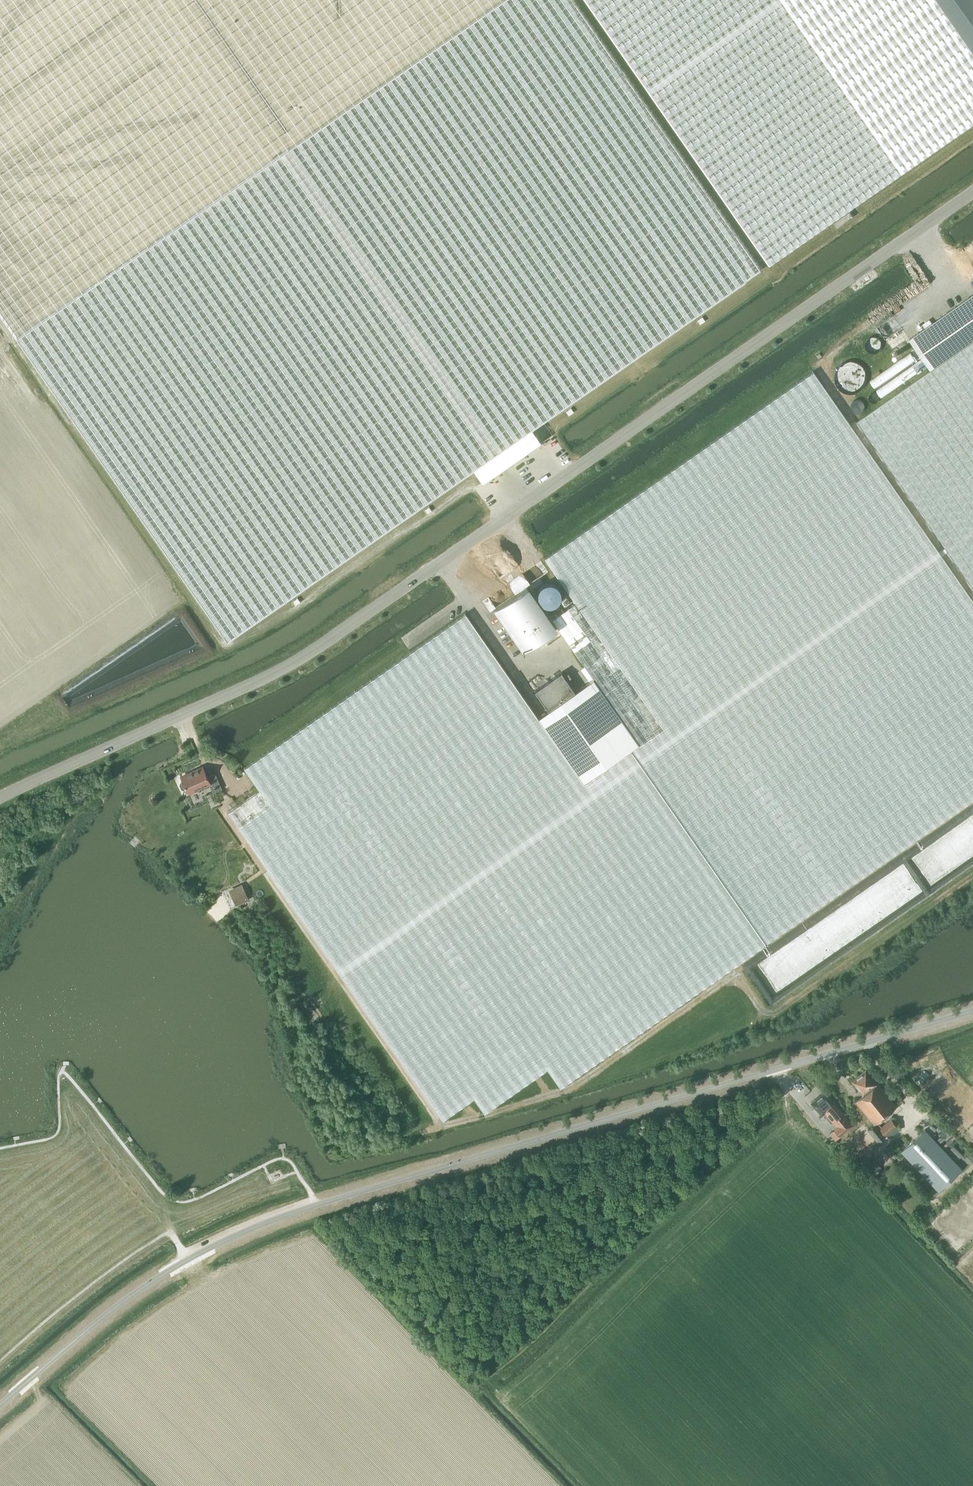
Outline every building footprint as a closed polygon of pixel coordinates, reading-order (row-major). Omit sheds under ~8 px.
[(12,332),(17,338),(288,149),(185,0),(0,0),(0,314),(12,332)] [(17,338),(227,640),(760,268),(573,0),(501,0),(288,149),(17,338)] [(276,118),(445,0),(194,0),(276,118)] [(770,264),(814,234),(972,124),(972,0),(587,0),(770,264)] [(850,211),(834,222),(837,227),(854,216),(850,211)] [(972,340),(972,294),(910,339),(922,357),(913,364),(919,372),(928,366),(931,369),(972,340)] [(857,421),(946,548),(939,552),(942,556),(948,551),(972,587),(972,340),(931,369),(857,421)] [(766,943),(972,798),(972,601),(942,556),(939,552),(813,371),(545,558),(575,602),(552,619),(593,678),(574,691),(561,672),(535,690),(548,709),(537,717),(465,613),(244,767),(260,789),(228,812),(442,1119),(474,1097),(484,1111),(547,1067),(560,1086),(766,943)] [(869,395),(869,398),(870,401),(873,403),(877,402),(879,400),(880,397),(878,394),(875,392),(872,393),(869,395)] [(851,405),(851,408),(853,411),(856,413),(859,413),(862,412),(865,409),(865,406),(864,402),(862,400),(858,399),(855,399),(852,401),(851,405)] [(538,595),(539,599),(542,602),(545,604),(549,605),(553,604),(557,602),(559,598),(560,594),(560,590),(558,586),(555,584),(551,582),(547,582),(543,584),(540,587),(538,591),(538,595)] [(526,587),(493,610),(523,652),(556,629),(526,587)] [(181,782),(180,784),(182,789),(184,789),(186,788),(188,793),(209,783),(213,792),(221,789),(215,774),(207,777),(203,767),(181,777),(183,781),(181,782)] [(237,902),(251,896),(243,881),(230,887),(237,902)] [(879,1128),(876,1123),(896,1106),(877,1083),(876,1084),(865,1070),(852,1081),(863,1094),(862,1095),(862,1096),(855,1101),(874,1124),(868,1129),(878,1142),(897,1126),(891,1119),(879,1128)] [(833,1121),(842,1113),(839,1110),(840,1109),(836,1104),(826,1092),(822,1096),(821,1095),(814,1101),(812,1103),(822,1114),(825,1111),(833,1121)] [(835,1140),(853,1125),(842,1113),(833,1121),(838,1127),(830,1134),(835,1140)] [(938,1190),(961,1169),(924,1129),(901,1151),(938,1190)] [(969,1153),(963,1158),(969,1165),(972,1161),(972,1158),(969,1153)] [(864,1166),(871,1175),(881,1167),(874,1158),(864,1166)]
